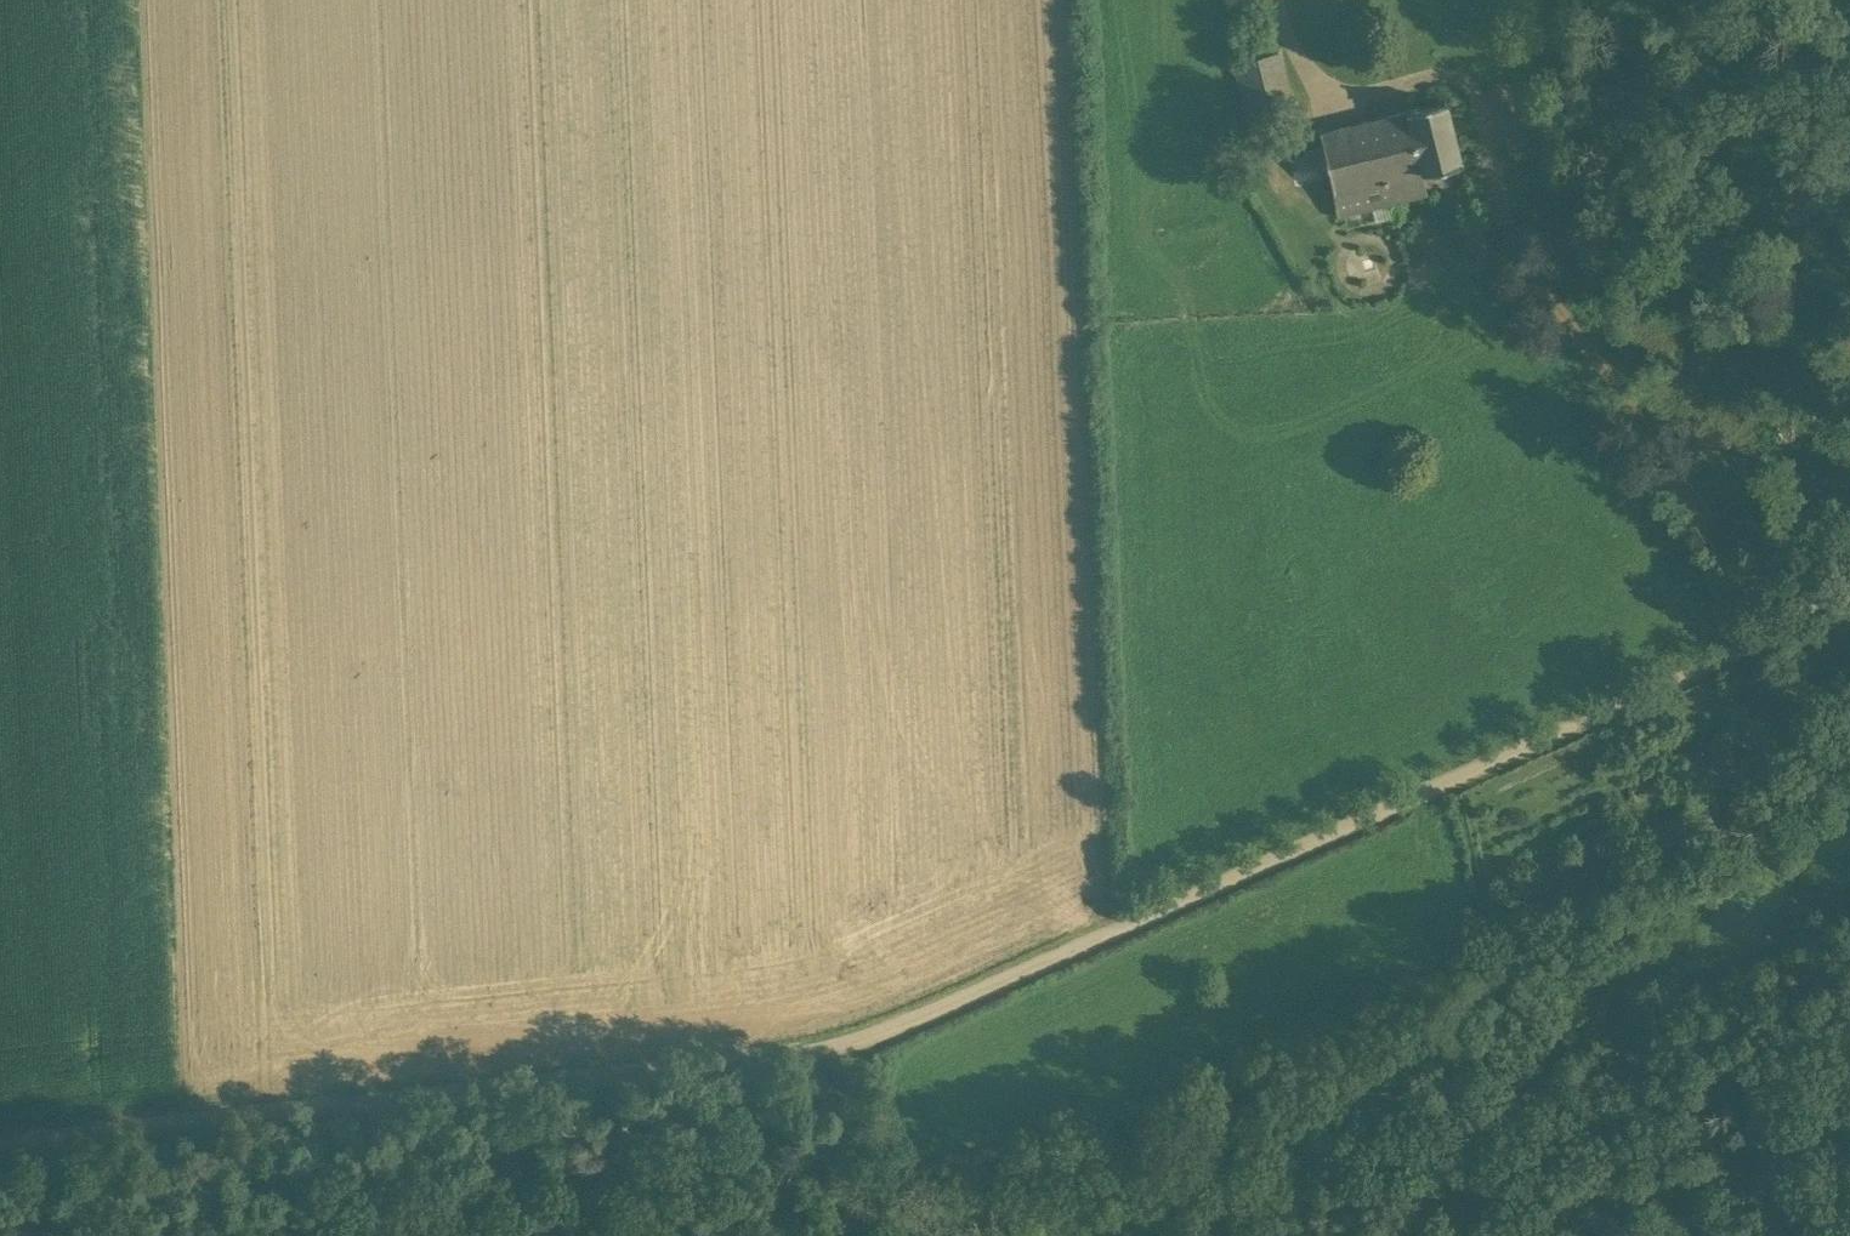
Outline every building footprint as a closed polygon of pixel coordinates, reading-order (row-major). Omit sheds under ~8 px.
[(1279,52),(1235,62),(1247,111),(1290,101),(1279,52)] [(1445,99),(1406,109),(1407,110),(1422,171),(1461,161),(1445,99)] [(1407,110),(1319,131),(1339,215),(1428,193),(1422,171),(1407,110)] [(1432,311),(1437,328),(1454,323),(1449,306),(1432,311)]
